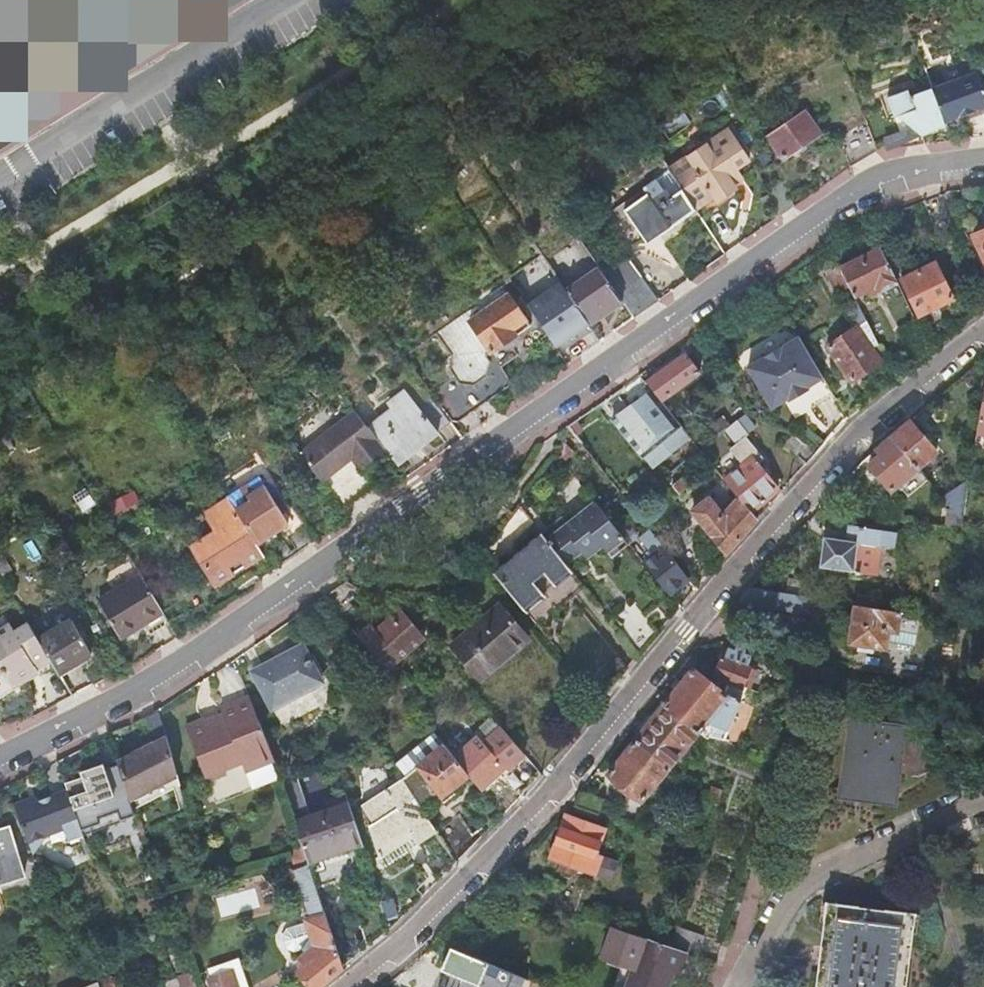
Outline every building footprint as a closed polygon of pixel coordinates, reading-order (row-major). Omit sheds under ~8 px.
[(17,0),(0,0),(0,15),(17,0)] [(979,71),(933,89),(945,123),(983,108),(983,85),(979,71)] [(909,90),(888,98),(905,142),(923,135),(947,126),(945,123),(933,89),(932,88),(911,96),(909,90)] [(945,123),(947,126),(950,134),(965,128),(962,122),(983,114),(983,108),(945,123)] [(431,120),(426,112),(416,119),(421,127),(431,120)] [(806,112),(769,137),(783,159),(821,135),(806,112)] [(728,130),(668,171),(676,182),(681,190),(695,211),(714,198),(716,200),(720,201),(734,192),(735,187),(733,185),(734,184),(743,179),(736,170),(749,161),(728,130)] [(907,148),(927,146),(924,136),(923,135),(905,142),(907,148)] [(653,183),(615,210),(641,248),(695,211),(681,190),(671,196),(666,189),(664,190),(658,182),(654,186),(653,183)] [(681,190),(676,182),(666,189),(671,196),(681,190)] [(695,211),(701,219),(740,193),(734,184),(733,185),(735,187),(734,192),(720,201),(716,200),(714,198),(695,211)] [(973,238),(983,259),(983,232),(973,238)] [(898,285),(882,250),(841,270),(855,298),(858,305),(898,285)] [(627,258),(605,273),(635,318),(659,302),(627,258)] [(200,264),(174,281),(185,297),(210,279),(200,264)] [(934,266),(902,282),(919,317),(952,301),(934,266)] [(566,291),(590,326),(622,303),(634,319),(635,318),(605,273),(602,274),(599,269),(566,291)] [(855,298),(841,270),(841,269),(829,274),(838,291),(834,293),(841,305),(855,298)] [(971,280),(983,310),(983,274),(971,280)] [(527,306),(541,328),(557,348),(569,339),(578,333),(590,326),(566,291),(561,284),(543,296),(527,306)] [(525,303),(527,306),(543,296),(542,294),(541,293),(540,293),(539,293),(525,303)] [(453,378),(431,395),(436,403),(453,423),(511,381),(491,354),(530,328),(508,297),(470,322),(465,315),(461,317),(435,336),(450,358),(449,372),(453,378)] [(878,344),(866,320),(819,353),(844,387),(881,362),(871,348),(878,344)] [(808,388),(823,378),(799,338),(748,368),(772,408),(789,399),(790,401),(809,390),(808,388)] [(701,373),(688,355),(647,383),(662,400),(701,373)] [(637,376),(600,412),(642,456),(679,420),(637,376)] [(391,412),(369,429),(398,466),(435,436),(436,437),(438,435),(437,434),(450,423),(429,398),(416,409),(403,392),(401,394),(402,395),(387,406),(391,412)] [(350,406),(295,446),(316,475),(342,510),(374,487),(365,474),(389,457),(367,430),(350,406)] [(945,431),(926,409),(914,419),(933,441),(945,431)] [(757,427),(747,414),(738,421),(748,434),(757,427)] [(748,434),(738,421),(729,428),(742,447),(752,439),(748,434)] [(890,440),(918,470),(936,453),(910,423),(890,440)] [(398,466),(369,429),(367,430),(389,457),(396,467),(398,466)] [(806,466),(816,454),(794,435),(783,446),(806,466)] [(890,440),(877,452),(881,456),(869,466),(892,493),(918,470),(890,440)] [(754,460),(727,481),(727,482),(740,498),(752,513),(753,512),(779,491),(754,460)] [(683,479),(674,487),(681,496),(690,488),(683,479)] [(229,501),(274,573),(295,559),(278,532),(289,525),(282,514),(287,511),(280,502),(276,505),(261,480),(228,500),(229,501)] [(752,513),(740,498),(735,502),(736,504),(724,516),(710,499),(694,512),(728,554),(758,520),(753,512),(752,513)] [(261,583),(274,573),(229,501),(204,516),(216,535),(192,549),(216,586),(246,567),(254,579),(257,578),(260,580),(261,583)] [(611,558),(628,544),(596,503),(590,507),(588,507),(583,511),(583,513),(569,524),(567,526),(559,532),(554,537),(547,542),(569,568),(569,569),(570,568),(585,556),(586,557),(601,545),(611,558)] [(567,526),(569,524),(564,519),(549,531),(554,537),(559,532),(567,526)] [(824,540),(821,568),(857,573),(857,575),(864,576),(864,574),(877,575),(881,546),(896,548),(898,533),(895,532),(896,526),(878,523),(877,531),(876,531),(876,528),(865,527),(865,529),(860,529),(848,528),(847,543),(824,540)] [(547,542),(541,534),(493,574),(524,612),(544,596),(540,592),(569,568),(547,542)] [(645,564),(670,596),(690,580),(665,549),(645,564)] [(166,618),(141,578),(99,604),(120,639),(144,627),(146,630),(166,618)] [(789,595),(818,600),(826,601),(829,585),(791,579),(789,595)] [(750,588),(736,604),(815,616),(818,600),(789,595),(750,588)] [(949,620),(953,597),(937,595),(934,618),(949,620)] [(859,606),(871,608),(872,598),(861,596),(859,606)] [(934,618),(901,613),(871,608),(859,606),(857,606),(852,645),(884,650),(885,645),(886,645),(888,644),(916,649),(916,655),(928,657),(934,618)] [(452,647),(480,681),(527,640),(498,608),(452,647)] [(638,610),(617,627),(636,651),(657,634),(638,610)] [(413,626),(412,625),(403,616),(379,635),(368,620),(353,633),(383,671),(423,638),(413,626)] [(71,623),(38,641),(58,675),(92,656),(71,623)] [(38,641),(33,634),(19,642),(11,628),(0,634),(0,674),(5,671),(15,687),(36,674),(38,677),(53,668),(38,641)] [(274,709),(323,682),(303,645),(254,673),(274,709)] [(743,658),(744,653),(724,647),(721,645),(716,660),(718,661),(712,680),(749,692),(755,673),(746,670),(750,661),(743,658)] [(691,672),(662,707),(697,732),(699,734),(705,739),(715,739),(721,740),(725,742),(740,702),(726,697),(691,672)] [(274,759),(250,698),(222,709),(224,718),(207,724),(206,721),(187,729),(209,785),(228,777),(226,772),(243,766),(246,774),(275,762),(274,759)] [(633,743),(667,770),(697,732),(662,707),(633,743)] [(119,762),(132,798),(163,783),(167,792),(180,785),(159,711),(140,721),(151,743),(132,753),(133,755),(119,762)] [(907,729),(851,722),(842,792),(897,799),(907,729)] [(523,758),(501,730),(461,764),(482,789),(496,778),(503,783),(512,790),(516,795),(520,799),(535,782),(528,773),(523,767),(519,761),(523,758)] [(640,804),(667,770),(633,743),(606,776),(640,804)] [(468,778),(445,747),(404,780),(424,812),(468,778)] [(66,779),(83,829),(135,812),(119,762),(118,761),(66,779)] [(312,818),(298,777),(282,783),(302,843),(309,863),(309,864),(363,847),(347,799),(329,805),(331,813),(312,818)] [(424,812),(404,780),(363,809),(373,826),(369,828),(379,861),(414,839),(418,846),(414,849),(436,886),(456,865),(457,865),(452,858),(435,830),(424,812)] [(68,788),(16,807),(33,851),(84,832),(83,829),(68,788)] [(475,843),(472,839),(457,816),(435,830),(452,858),(475,843)] [(609,882),(615,866),(595,858),(601,843),(614,847),(619,835),(567,816),(550,858),(589,875),(590,874),(609,882)] [(7,828),(8,830),(0,832),(0,885),(23,877),(24,879),(26,878),(10,828),(7,828)] [(302,843),(289,848),(295,868),(291,869),(309,924),(309,925),(316,947),(307,955),(301,960),(306,966),(302,970),(302,976),(311,986),(323,986),(344,970),(332,936),(309,864),(309,863),(302,843)] [(367,951),(390,931),(381,902),(354,912),(367,951)] [(817,986),(907,986),(916,916),(827,904),(817,986)] [(316,947),(309,925),(287,932),(282,938),(283,945),(288,951),(296,952),(303,951),(307,955),(316,947)] [(624,965),(635,969),(630,986),(660,986),(673,947),(613,927),(603,958),(624,965)] [(353,929),(332,936),(344,970),(362,955),(353,929)] [(687,953),(673,947),(660,986),(669,986),(675,970),(681,972),(687,953)] [(515,975),(452,950),(443,973),(458,980),(455,986),(510,986),(515,975)] [(635,969),(624,965),(617,986),(630,986),(635,969)] [(108,975),(97,979),(73,986),(112,986),(108,975)] [(280,979),(267,986),(268,986),(285,986),(280,979)]
